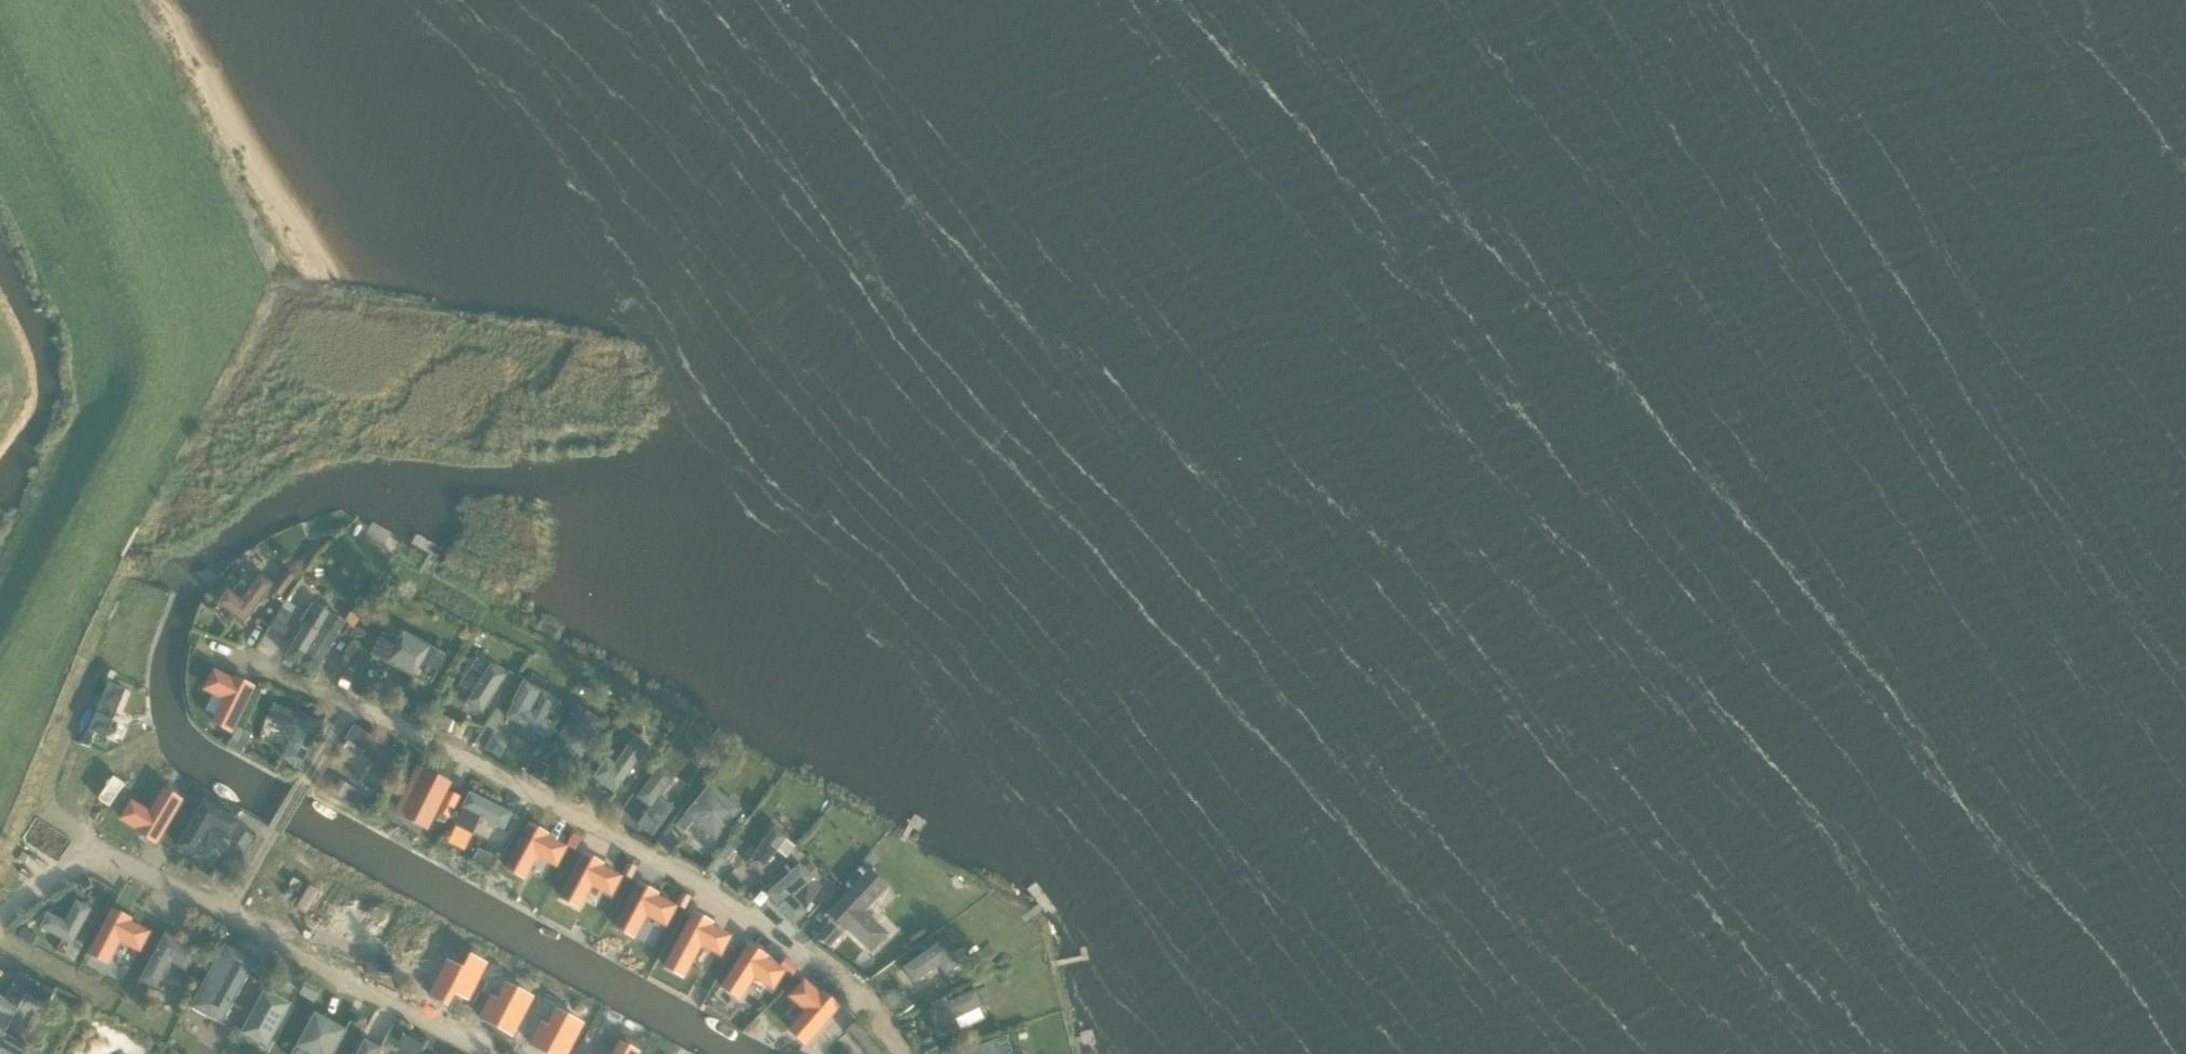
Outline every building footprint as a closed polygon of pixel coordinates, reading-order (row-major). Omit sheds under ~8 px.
[(289,572),(281,584),(288,589),(296,578),(289,572)] [(219,605),(245,625),(274,587),(262,577),(242,603),(229,592),(219,605)] [(317,607),(286,657),(315,675),(346,624),(345,624),(317,607)] [(277,620),(284,624),(290,613),(284,609),(277,620)] [(439,673),(448,656),(404,633),(396,648),(381,639),(371,657),(416,680),(424,665),(439,673)] [(492,666),(467,704),(483,714),(508,677),(492,666)] [(354,674),(346,671),(339,686),(346,690),(354,674)] [(215,674),(207,690),(226,700),(213,724),(230,733),(253,689),(236,680),(234,684),(215,674)] [(519,691),(513,704),(514,705),(507,719),(545,739),(553,724),(547,722),(558,700),(543,692),(524,682),(519,691)] [(126,691),(109,684),(89,733),(106,740),(126,691)] [(421,703),(413,719),(424,723),(431,708),(421,703)] [(319,738),(324,723),(274,705),(269,720),(288,727),(285,734),(290,744),(284,760),(302,767),(317,737),(319,738)] [(566,749),(582,758),(604,723),(578,708),(568,724),(577,730),(566,749)] [(437,715),(432,725),(442,730),(447,720),(437,715)] [(364,752),(362,756),(374,764),(361,783),(373,792),(397,756),(354,727),(346,739),(364,752)] [(243,755),(252,736),(238,728),(228,747),(243,755)] [(86,732),(81,744),(89,748),(94,736),(86,732)] [(593,780),(617,796),(649,748),(635,738),(617,765),(608,759),(593,780)] [(491,743),(487,751),(499,757),(502,749),(491,743)] [(576,777),(583,766),(572,759),(566,771),(576,777)] [(539,782),(547,769),(538,763),(530,776),(539,782)] [(661,767),(647,786),(637,799),(651,810),(638,826),(653,837),(674,809),(660,798),(675,778),(661,767)] [(450,784),(420,769),(400,807),(408,811),(405,818),(427,829),(450,784)] [(333,793),(341,799),(347,790),(339,784),(333,793)] [(685,816),(716,842),(742,811),(711,785),(685,816)] [(132,804),(123,820),(142,831),(140,834),(156,844),(181,802),(165,792),(151,815),(132,804)] [(470,793),(461,810),(464,811),(456,826),(473,835),(481,819),(504,831),(512,814),(470,793)] [(177,847),(195,858),(213,829),(232,841),(242,823),(205,801),(177,847)] [(684,834),(692,825),(683,818),(676,827),(684,834)] [(556,866),(565,850),(546,839),(548,836),(531,827),(508,871),(524,879),(537,856),(556,866)] [(747,864),(761,875),(778,852),(787,859),(795,848),(787,841),(789,839),(775,828),(747,864)] [(245,856),(256,839),(247,833),(236,850),(245,856)] [(568,848),(576,852),(582,841),(574,836),(568,848)] [(727,862),(735,851),(728,846),(720,856),(727,862)] [(494,858),(478,850),(472,862),(488,870),(494,858)] [(601,869),(602,866),(586,857),(563,900),(579,909),(592,885),(611,895),(620,879),(601,869)] [(792,862),(782,871),(788,878),(798,869),(792,862)] [(623,875),(631,880),(636,869),(628,865),(623,875)] [(788,878),(768,896),(794,925),(807,913),(793,897),(813,880),(801,866),(798,869),(788,878)] [(877,898),(885,889),(869,874),(832,914),(872,952),(887,936),(863,913),(873,902),(874,903),(878,899),(877,898)] [(657,895),(641,886),(618,930),(634,938),(647,915),(666,925),(675,908),(655,898),(657,895)] [(677,905),(685,910),(690,899),(682,895),(677,905)] [(42,929),(74,946),(92,910),(77,903),(66,923),(49,915),(42,929)] [(114,912),(91,955),(92,956),(92,955),(107,963),(106,964),(107,964),(120,940),(139,951),(148,934),(129,924),(130,921),(114,912)] [(191,936),(199,921),(190,916),(182,931),(191,936)] [(695,916),(667,968),(683,977),(701,944),(720,954),(729,938),(710,928),(712,924),(695,916)] [(829,947),(839,937),(830,928),(820,938),(829,947)] [(23,929),(18,938),(33,946),(38,937),(23,929)] [(140,981),(156,990),(171,963),(186,972),(197,952),(166,935),(140,981)] [(904,970),(915,985),(939,968),(945,977),(961,965),(944,942),(904,970)] [(192,1008),(222,1025),(254,963),(224,947),(192,1008)] [(751,948),(724,988),(739,999),(754,976),(772,988),(783,973),(764,961),(766,958),(751,948)] [(447,964),(429,998),(445,1007),(452,993),(465,1000),(484,966),(470,959),(463,972),(447,964)] [(788,962),(782,970),(794,977),(799,969),(788,962)] [(20,974),(5,1000),(3,999),(0,1004),(0,1014),(12,1021),(26,996),(47,1007),(55,994),(20,974)] [(302,996),(314,1002),(322,989),(310,982),(302,996)] [(809,1012),(792,1032),(806,1044),(838,1007),(824,996),(821,998),(805,984),(792,998),(809,1012)] [(493,998),(481,1020),(512,1036),(532,998),(509,986),(500,1002),(493,998)] [(928,1013),(936,1030),(985,1008),(977,990),(949,1003),(947,998),(932,1005),(934,1011),(928,1013)] [(291,1006),(265,992),(242,1034),(267,1048),(291,1006)] [(901,1015),(913,1007),(905,996),(893,1005),(901,1015)] [(347,1030),(316,1013),(293,1053),(334,1053),(347,1030)] [(531,1046),(547,1053),(567,1053),(582,1025),(559,1013),(550,1029),(543,1024),(531,1046)] [(0,1014),(0,1053),(28,1053),(31,1049),(5,1035),(12,1022),(12,1021),(0,1014)] [(362,1031),(367,1021),(358,1016),(353,1026),(362,1031)] [(858,1053),(881,1053),(887,1049),(875,1037),(858,1053)] [(382,1050),(365,1041),(358,1053),(380,1053),(382,1050)] [(995,1041),(960,1053),(1000,1053),(995,1041)] [(934,1044),(923,1049),(925,1053),(939,1053),(934,1044)] [(616,1053),(637,1053),(638,1053),(621,1045),(616,1053)]
